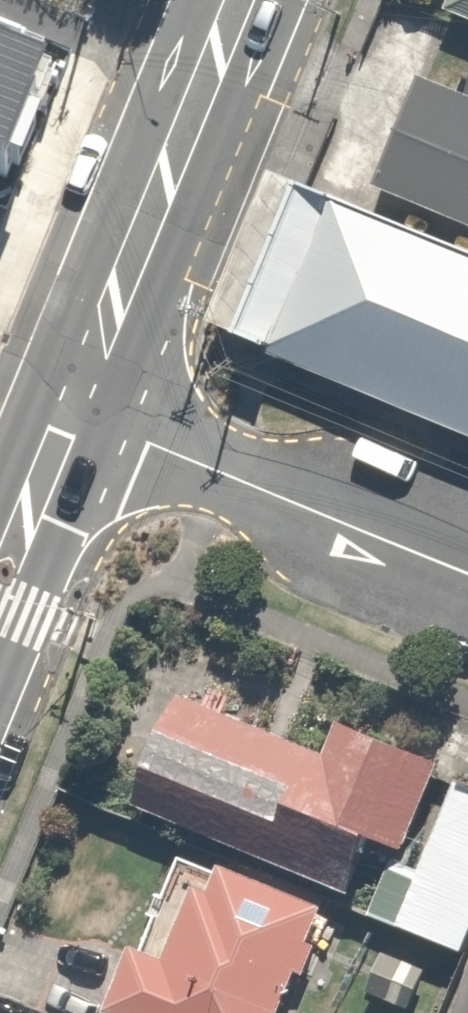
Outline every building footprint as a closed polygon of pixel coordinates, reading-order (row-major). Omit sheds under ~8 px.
[(450,13),(467,20),(467,0),(455,0),(450,13)] [(79,69),(0,37),(0,207),(10,211),(20,187),(30,191),(79,69)] [(380,190),(467,227),(467,96),(425,79),(380,190)] [(467,436),(467,251),(308,186),(308,188),(276,175),(214,326),(279,353),(277,358),(467,436)] [(186,697),(140,807),(358,896),(381,841),(409,852),(447,766),(346,723),(333,756),(186,697)] [(460,783),(417,889),(390,878),(374,916),(467,954),(467,786),(460,783)] [(111,1012),(286,1012),(302,975),(309,978),(323,947),(315,944),(330,909),(226,867),(215,894),(199,888),(171,961),(136,948),(111,1012)] [(429,973),(387,955),(371,993),(413,1011),(429,973)]
